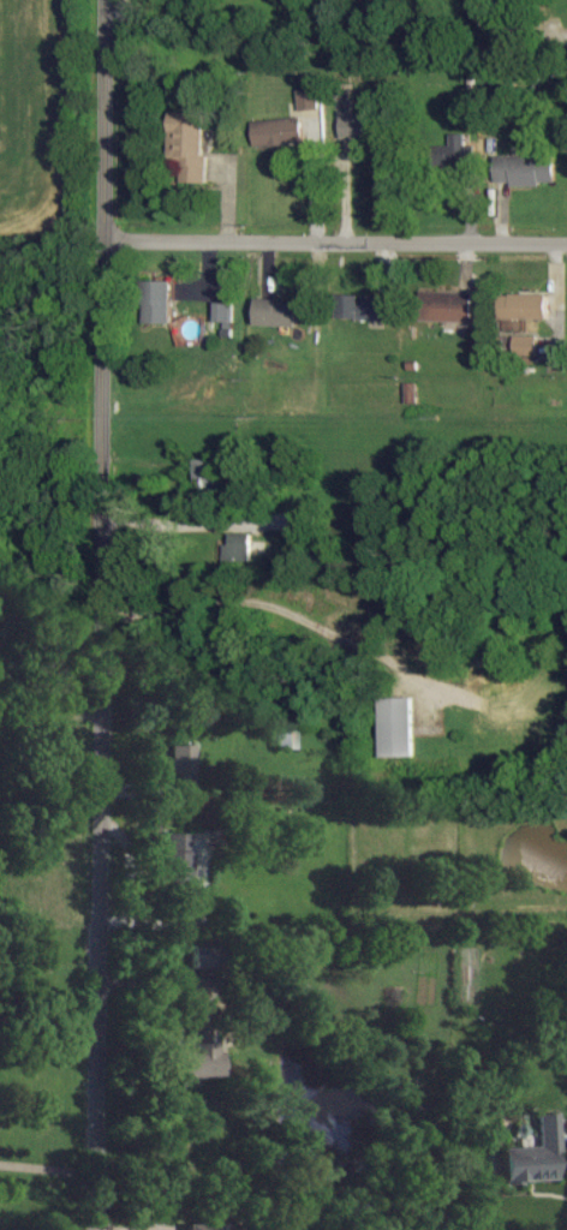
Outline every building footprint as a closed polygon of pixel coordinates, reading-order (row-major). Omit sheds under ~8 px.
[(319,110),(318,89),(299,90),(300,111),(319,110)] [(206,114),(171,113),(169,173),(208,174),(209,156),(205,156),(206,114)] [(340,139),(378,140),(379,115),(341,113),(340,139)] [(254,120),(254,146),(304,144),(304,118),(254,120)] [(451,146),(433,145),(432,169),(474,171),(476,137),(452,136),(451,146)] [(556,184),(555,155),(494,157),(495,182),(512,182),(512,186),(556,184)] [(172,281),(145,281),(144,323),(171,324),(172,281)] [(474,323),(475,292),(421,291),(420,321),(474,323)] [(499,318),(548,319),(549,295),(500,294),(499,318)] [(338,319),(389,320),(390,296),(338,296),(338,319)] [(298,301),(256,300),(255,326),(297,327),(298,301)] [(214,325),(234,325),(235,304),(215,303),(214,325)] [(538,335),(515,335),(514,355),(538,355),(538,335)] [(408,403),(419,404),(420,390),(409,389),(408,403)] [(219,559),(250,560),(252,534),(220,533),(219,559)] [(382,757),(414,756),(413,696),(380,697),(382,757)] [(172,776),(173,776),(174,800),(193,799),(191,744),(171,744),(172,776)] [(191,832),(168,833),(168,850),(163,850),(164,876),(177,876),(177,885),(191,885),(191,832)] [(187,945),(187,967),(210,967),(209,945),(187,945)] [(190,1052),(176,1052),(176,1076),(213,1075),(212,1014),(189,1014),(190,1052)] [(538,1113),(539,1147),(498,1148),(500,1183),(555,1180),(554,1151),(560,1151),(558,1112),(538,1113)]
